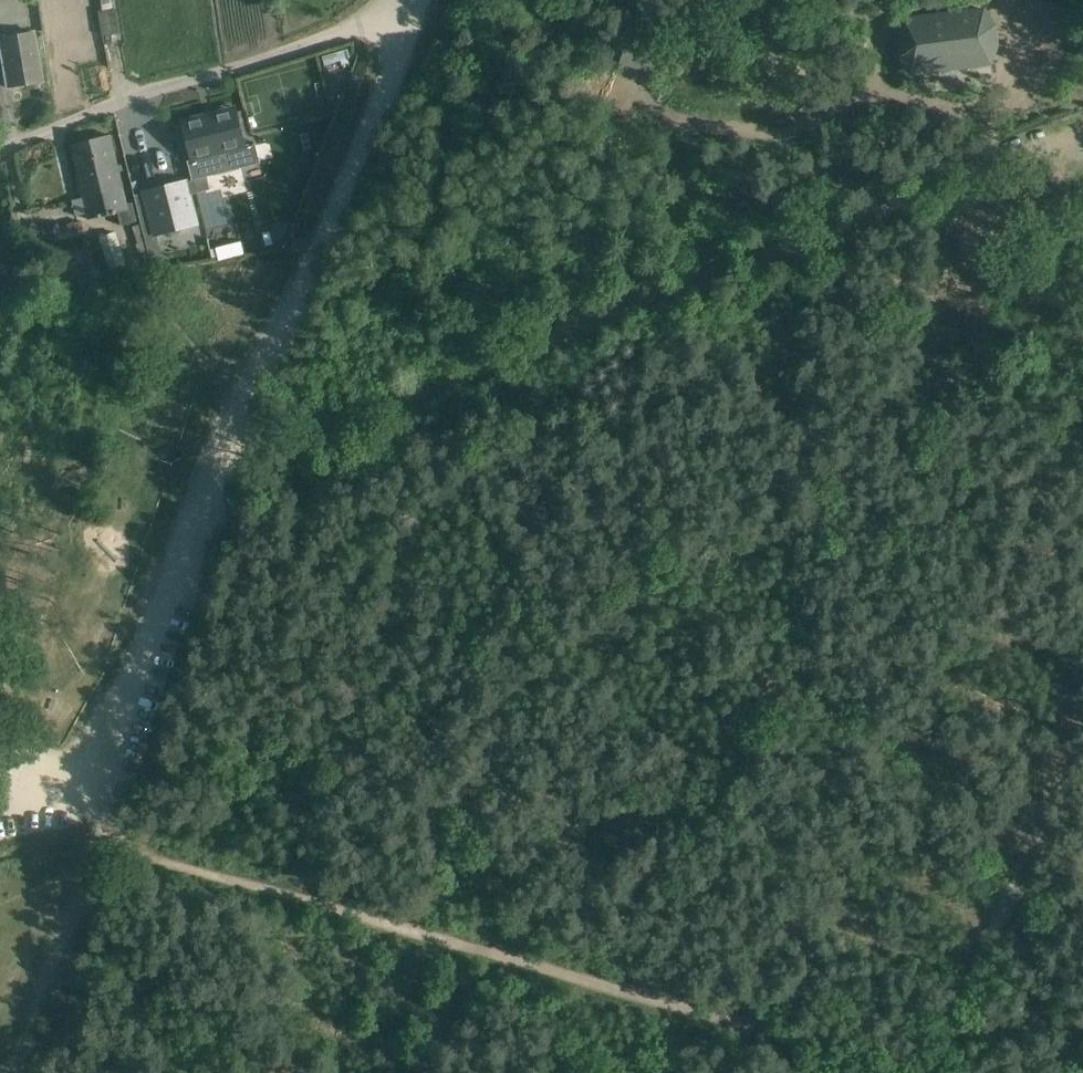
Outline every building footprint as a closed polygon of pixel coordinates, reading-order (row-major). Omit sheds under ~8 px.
[(119,33),(115,9),(100,11),(104,35),(119,33)] [(995,53),(995,54),(996,52),(995,52),(999,44),(994,34),(991,18),(991,17),(990,17),(989,16),(984,10),(905,20),(897,38),(900,57),(912,72),(991,62),(994,54),(995,53)] [(6,88),(41,82),(33,33),(0,39),(0,52),(6,88)] [(628,59),(634,42),(624,39),(619,56),(628,59)] [(680,76),(686,59),(652,48),(647,65),(680,76)] [(206,115),(183,121),(193,160),(188,161),(193,180),(244,167),(261,163),(256,144),(245,147),(236,111),(207,119),(206,115)] [(110,135),(71,145),(77,166),(85,198),(74,201),(77,216),(89,213),(90,219),(119,212),(123,225),(138,221),(133,202),(128,204),(124,188),(116,156),(110,135)] [(144,192),(155,235),(198,224),(187,181),(144,192)] [(60,226),(62,239),(86,234),(83,221),(60,226)] [(116,232),(100,236),(109,268),(125,264),(116,232)] [(161,244),(148,247),(150,257),(163,254),(161,244)]
